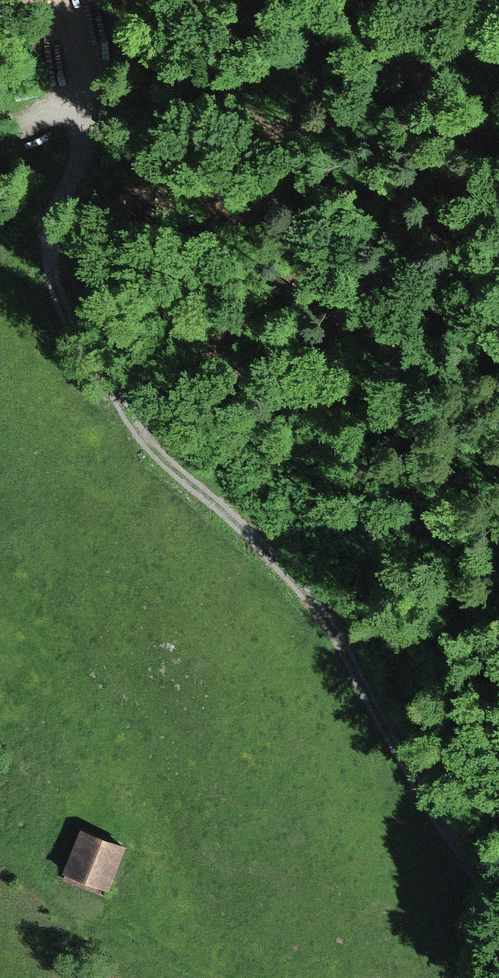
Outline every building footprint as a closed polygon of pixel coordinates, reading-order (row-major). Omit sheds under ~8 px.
[(130,844),(83,826),(66,870),(112,888),(130,844)]
